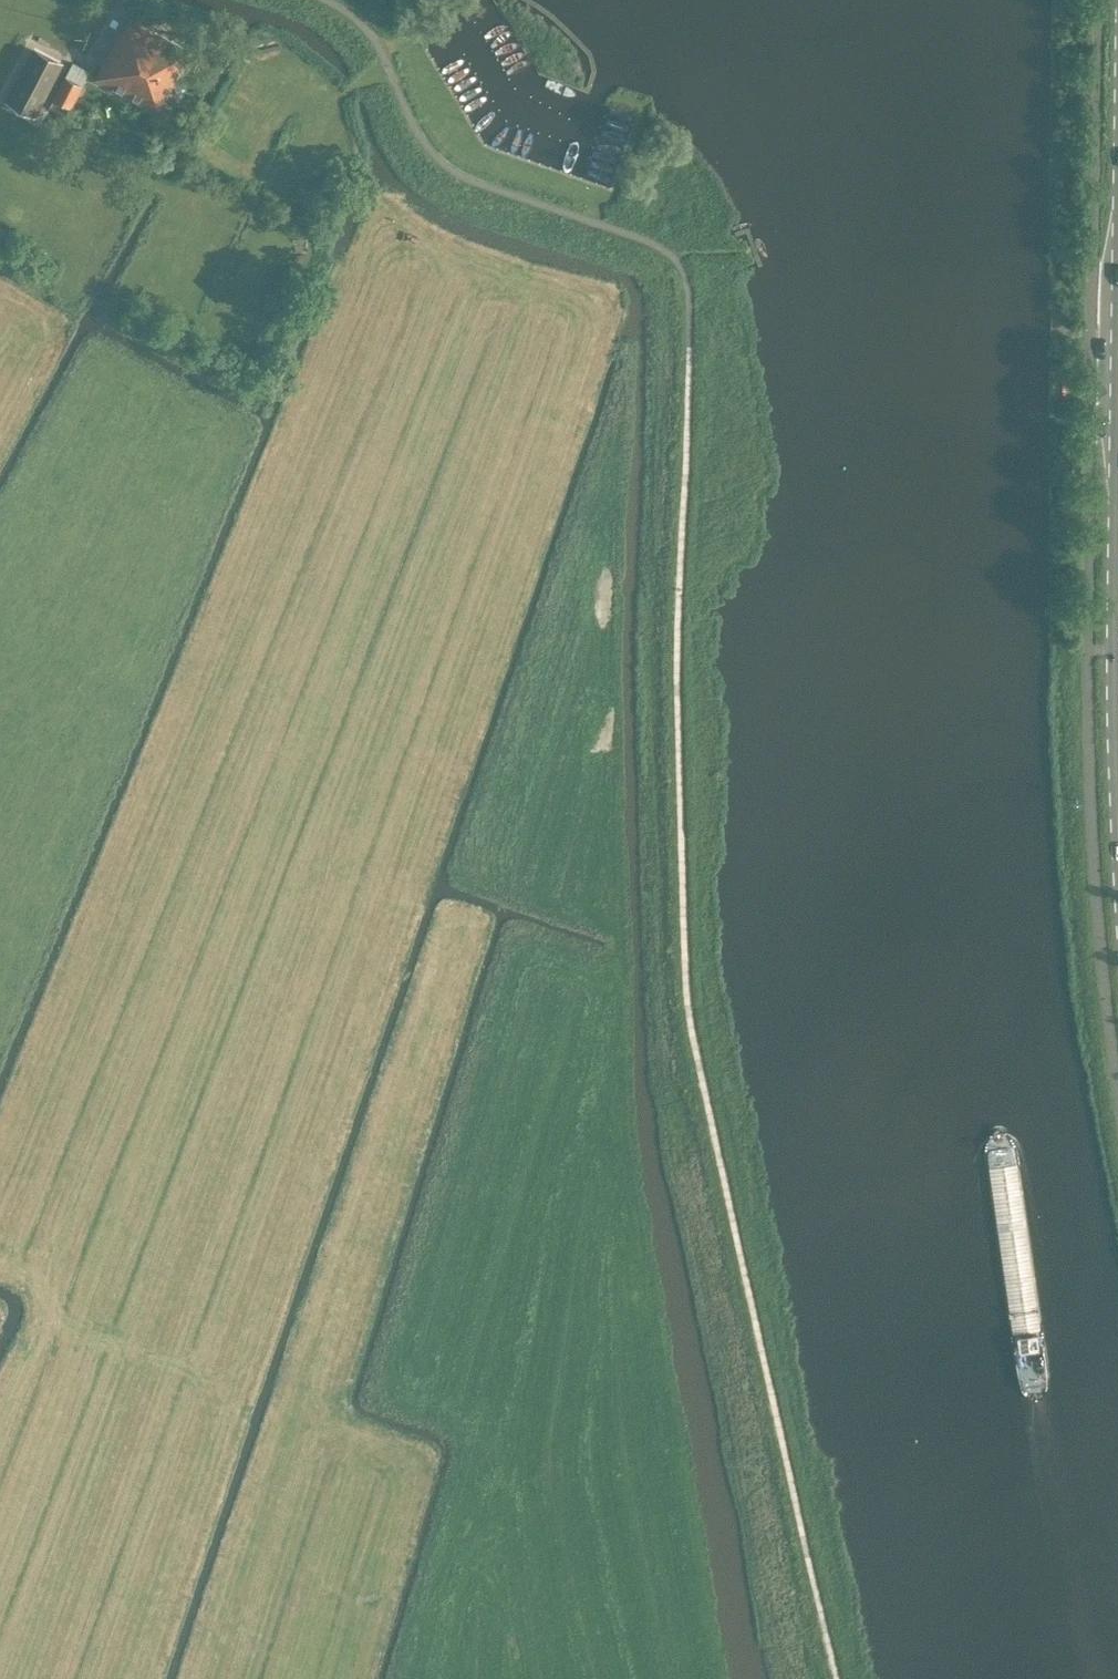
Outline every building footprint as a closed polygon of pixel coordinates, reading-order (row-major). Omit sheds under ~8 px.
[(163,101),(170,104),(175,95),(168,91),(190,52),(130,19),(121,36),(119,35),(96,78),(158,111),(163,101)] [(35,48),(12,94),(41,109),(64,63),(35,48)] [(54,105),(69,112),(83,85),(68,78),(54,105)]
